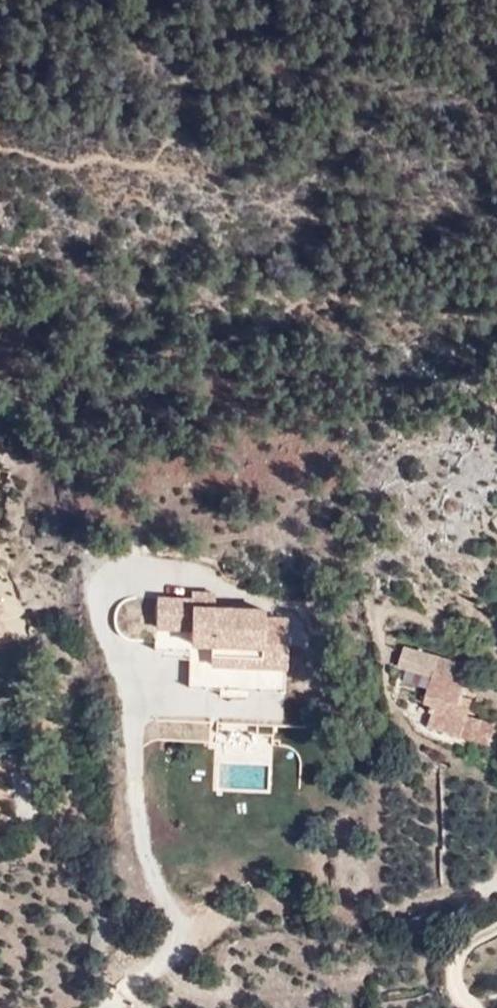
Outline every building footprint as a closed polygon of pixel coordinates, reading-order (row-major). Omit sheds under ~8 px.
[(197,635),(197,649),(195,694),(291,698),(293,624),(270,623),(270,615),(221,613),(222,599),(198,598),(198,604),(163,603),(161,633),(197,635)] [(2,622),(9,621),(5,608),(0,610),(0,613),(2,622)] [(411,641),(405,661),(437,671),(427,700),(438,703),(432,723),(467,733),(480,696),(468,692),(477,663),(411,641)]
